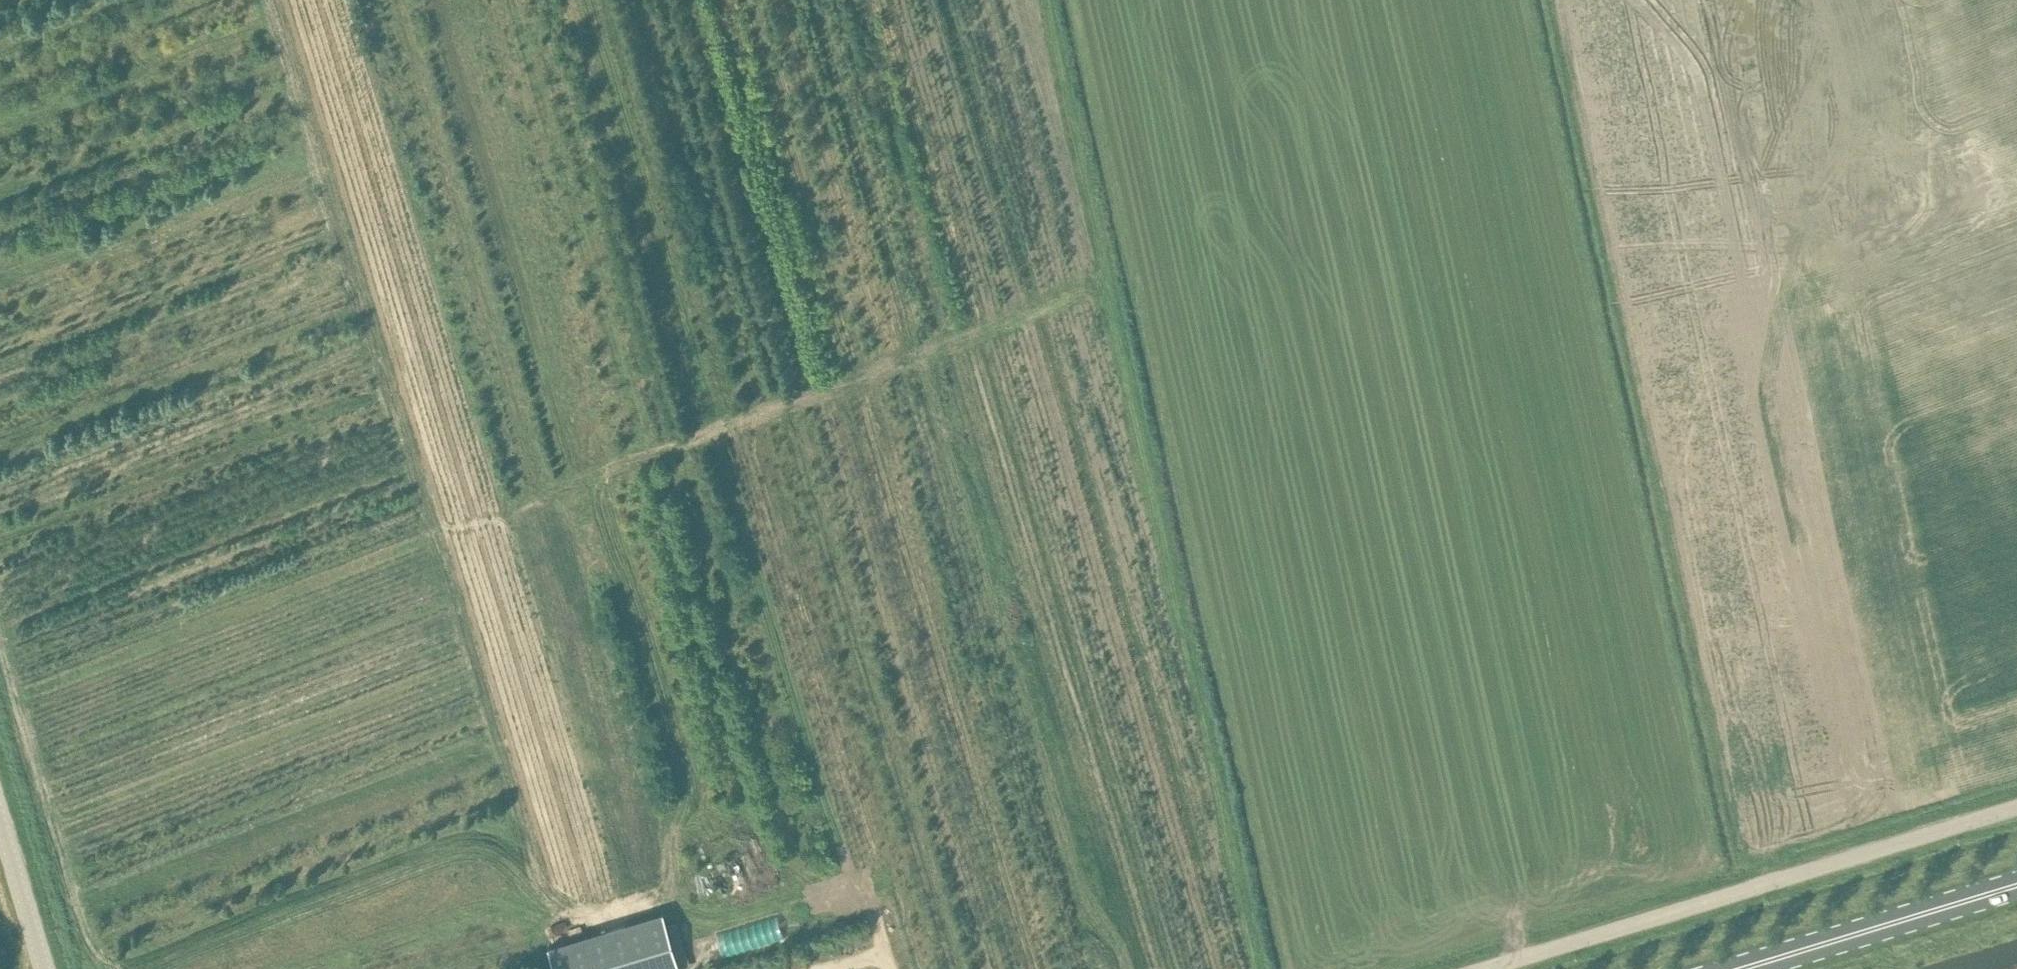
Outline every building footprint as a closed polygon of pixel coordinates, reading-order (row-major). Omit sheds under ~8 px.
[(667,923),(663,911),(548,946),(555,968),(680,968),(667,923)] [(722,932),(729,954),(789,934),(782,913),(722,932)]
